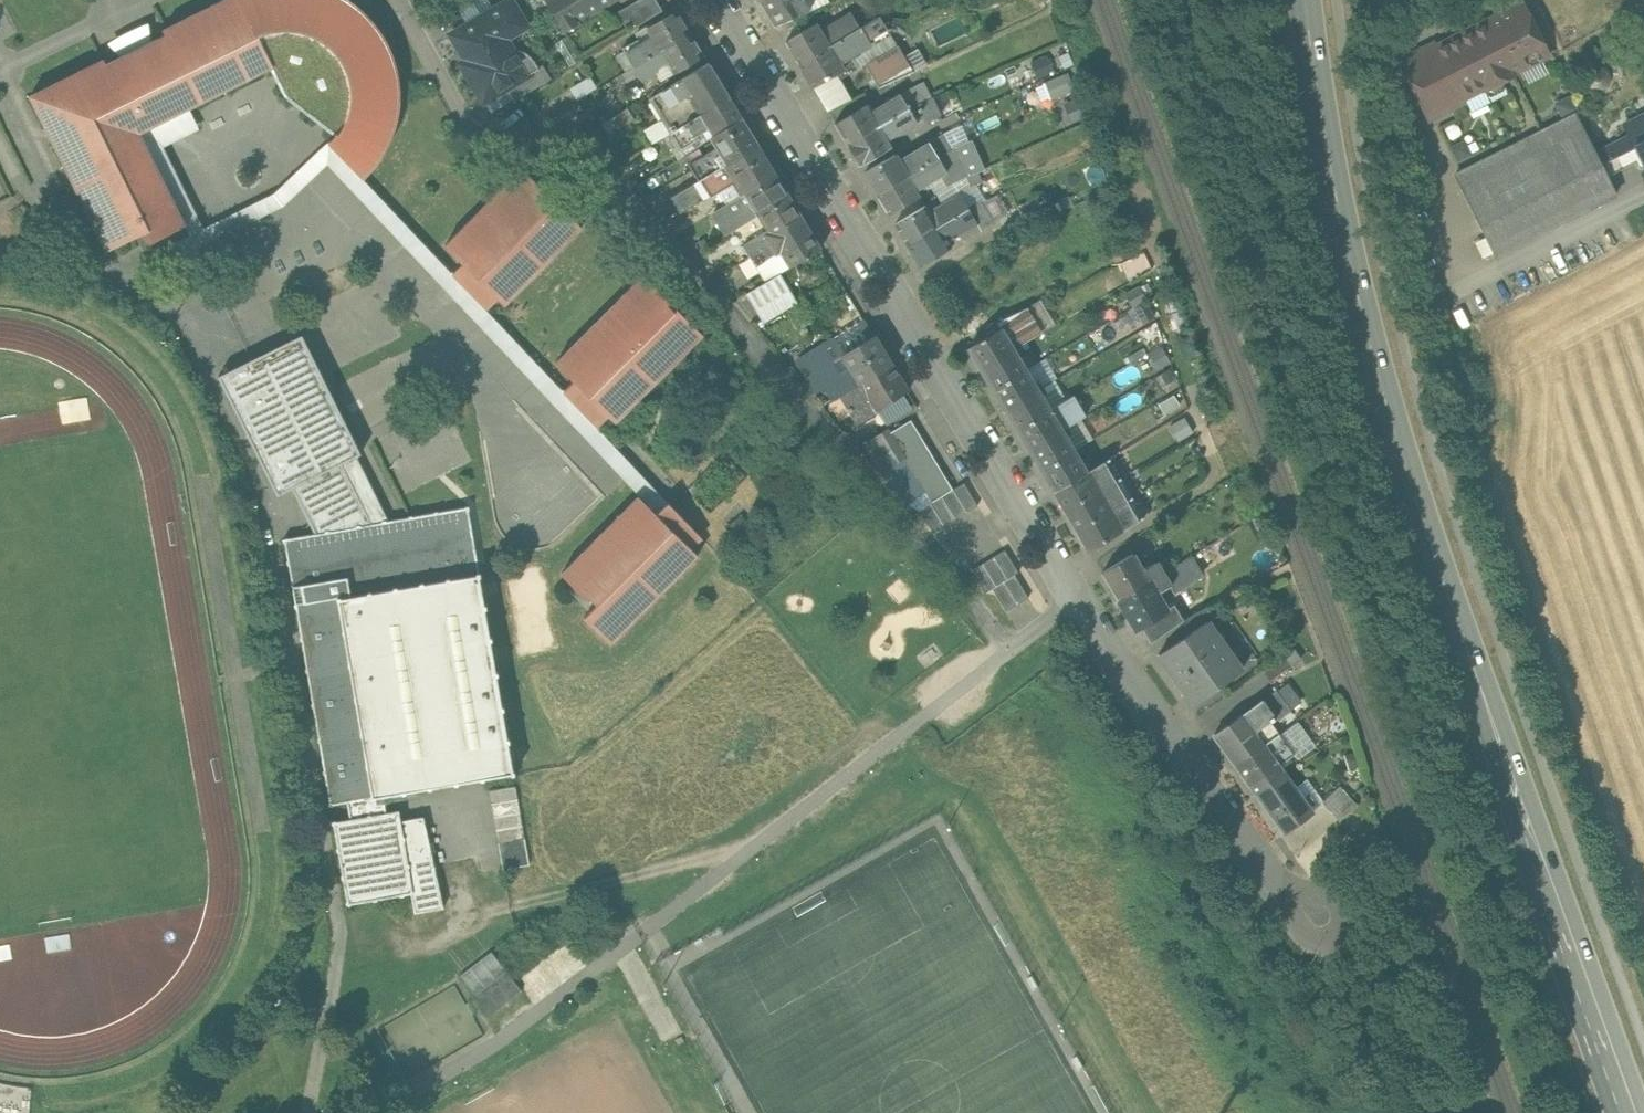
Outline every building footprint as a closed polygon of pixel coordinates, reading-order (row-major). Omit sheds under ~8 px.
[(164,28),(166,34),(137,48),(107,63),(105,58),(30,94),(107,249),(145,231),(150,241),(186,224),(140,131),(172,116),(271,67),(285,95),(336,134),(331,139),(328,141),(342,154),(363,177),(375,164),(389,141),(398,114),(399,87),(394,60),(383,35),(366,13),(348,0),(221,0),(164,28)] [(452,33),(467,58),(461,61),(485,101),(508,87),(540,68),(539,67),(537,63),(533,59),(529,54),(525,51),(520,48),(514,51),(506,37),(527,25),(512,0),(508,0),(452,33)] [(564,28),(610,0),(548,0),(564,28)] [(618,11),(629,30),(662,10),(656,0),(636,0),(618,11)] [(777,26),(810,10),(804,0),(762,0),(777,26)] [(1523,1),(1445,40),(1445,42),(1438,46),(1463,97),(1483,87),(1484,89),(1513,75),(1512,72),(1550,54),(1523,1)] [(677,9),(647,27),(653,37),(641,44),(649,57),(661,50),(690,32),(677,9)] [(817,21),(786,40),(800,63),(861,27),(852,12),(822,30),(817,21)] [(800,63),(799,64),(813,86),(837,72),(840,78),(865,63),(897,44),(881,16),(880,15),(861,27),(800,63)] [(690,32),(661,50),(675,72),(704,54),(690,32)] [(638,39),(624,48),(634,66),(649,57),(641,44),(638,39)] [(1435,40),(1398,59),(1428,120),(1465,101),(1463,97),(1438,46),(1435,40)] [(897,44),(865,63),(879,87),(913,71),(897,44)] [(649,57),(634,66),(642,80),(657,71),(649,57)] [(709,62),(650,98),(671,132),(729,96),(709,62)] [(539,67),(540,68),(508,87),(515,99),(550,78),(551,78),(543,64),(539,67)] [(1070,70),(1046,80),(1053,97),(1077,88),(1070,70)] [(914,86),(900,93),(909,108),(923,101),(914,86)] [(1469,98),(1474,108),(1493,98),(1488,89),(1469,98)] [(867,105),(836,124),(848,144),(909,108),(900,93),(871,111),(867,105)] [(729,96),(671,132),(680,146),(704,131),(708,138),(713,135),(742,117),(729,96)] [(923,101),(909,108),(917,121),(924,117),(927,122),(940,114),(932,97),(923,101)] [(628,106),(601,123),(608,134),(635,118),(628,106)] [(909,108),(848,144),(860,165),(891,146),(887,139),(917,121),(909,108)] [(1642,158),(1643,162),(1643,112),(1624,122),(1630,134),(1642,158)] [(1576,113),(1455,173),(1496,254),(1616,194),(1615,192),(1607,175),(1595,152),(1576,115),(1577,115),(1576,113)] [(742,117),(713,135),(721,146),(691,165),(700,180),(759,144),(742,117)] [(944,133),(929,141),(938,156),(952,148),(953,148),(944,133)] [(1630,134),(1595,152),(1607,175),(1642,158),(1630,134)] [(929,141),(899,160),(895,153),(865,172),(877,193),(938,156),(929,141)] [(759,144),(700,180),(710,195),(737,179),(745,193),(777,174),(759,144)] [(953,148),(952,148),(938,156),(947,171),(939,176),(946,187),(956,180),(969,175),(957,146),(953,148)] [(877,193),(889,214),(920,195),(916,189),(939,176),(947,171),(938,156),(877,193)] [(522,167),(445,244),(463,262),(453,272),(468,290),(486,308),(498,297),(505,304),(582,226),(555,200),(560,195),(534,170),(530,174),(522,167)] [(979,173),(968,177),(971,185),(982,180),(979,173)] [(777,174),(745,193),(751,202),(735,212),(742,224),(790,195),(777,174)] [(695,182),(671,197),(680,213),(705,198),(695,182)] [(930,211),(926,205),(895,223),(908,244),(969,207),(960,193),(930,211)] [(742,224),(734,229),(750,255),(805,221),(790,195),(742,224)] [(993,221),(982,201),(974,205),(969,207),(978,222),(976,222),(980,229),(993,221)] [(733,207),(719,215),(729,232),(734,229),(742,224),(735,212),(733,207)] [(969,207),(908,244),(920,265),(951,247),(947,240),(959,233),(976,222),(978,222),(969,207)] [(805,221),(750,255),(756,265),(781,250),(790,266),(822,247),(805,221)] [(976,222),(959,233),(963,239),(980,229),(976,222)] [(780,272),(746,293),(763,321),(798,301),(780,272)] [(643,274),(556,362),(574,380),(563,390),(580,407),(597,426),(609,414),(615,421),(703,333),(676,307),(681,302),(655,277),(651,282),(643,274)] [(1000,328),(969,347),(982,368),(1018,346),(1040,333),(1025,308),(996,322),(1000,328)] [(866,321),(823,347),(843,379),(854,372),(844,355),(875,336),(866,321)] [(303,333),(219,374),(277,495),(292,488),(357,455),(362,452),(303,333)] [(875,336),(844,355),(854,372),(843,379),(823,347),(799,361),(816,388),(825,382),(830,390),(835,397),(839,395),(892,363),(875,336)] [(1018,346),(982,368),(994,388),(1025,369),(1017,355),(1022,352),(1018,346)] [(892,363),(839,395),(856,422),(909,390),(892,363)] [(1025,369),(994,388),(1006,408),(1043,386),(1039,380),(1034,383),(1025,369)] [(1043,386),(1006,408),(1018,428),(1050,409),(1042,395),(1047,392),(1043,386)] [(830,390),(820,396),(825,403),(835,397),(830,390)] [(1050,409),(1018,428),(1030,449),(1067,427),(1067,426),(1086,415),(1074,395),(1050,409)] [(911,419),(891,431),(898,443),(918,431),(911,419)] [(891,431),(888,427),(875,436),(893,464),(906,456),(905,455),(898,443),(891,431)] [(1067,427),(1030,449),(1042,469),(1074,450),(1066,436),(1071,433),(1067,427)] [(918,431),(898,443),(905,455),(925,442),(918,431)] [(893,464),(875,436),(863,443),(882,471),(893,464)] [(925,442),(905,455),(906,456),(912,466),(932,454),(925,442)] [(1074,450),(1042,469),(1055,490),(1091,467),(1088,462),(1083,464),(1074,450)] [(932,454),(912,466),(919,477),(939,465),(932,454)] [(469,505),(389,519),(357,455),(292,488),(316,533),(283,537),(330,805),(348,802),(384,796),(385,801),(424,794),(423,789),(516,773),(469,505)] [(912,466),(906,456),(893,464),(882,471),(908,503),(927,491),(926,489),(919,477),(912,466)] [(1091,467),(1055,490),(1066,509),(1122,476),(1110,456),(1091,467)] [(939,465),(919,477),(926,489),(946,477),(939,465)] [(1122,476),(1066,509),(1077,528),(1133,495),(1122,476)] [(946,477),(926,489),(927,491),(933,501),(942,495),(953,489),(946,477)] [(964,482),(953,489),(967,511),(978,505),(964,482)] [(967,511),(953,489),(942,495),(956,518),(967,511)] [(639,495),(562,572),(569,580),(565,585),(590,610),(584,616),(611,642),(698,554),(691,548),(702,537),(668,501),(660,510),(656,513),(639,495)] [(956,518),(942,495),(933,501),(931,502),(944,525),(956,518)] [(1133,495),(1077,528),(1089,549),(1145,516),(1133,495)] [(931,502),(920,509),(933,532),(944,525),(931,502)] [(1005,549),(994,556),(1008,578),(1015,574),(1019,571),(1005,549)] [(1143,570),(1133,553),(1102,571),(1120,599),(1164,572),(1158,561),(1143,570)] [(1193,555),(1164,572),(1172,584),(1170,585),(1174,591),(1180,587),(1181,590),(1195,581),(1194,579),(1203,573),(1193,555)] [(1008,578),(994,556),(983,562),(996,585),(1004,581),(1008,578)] [(996,585),(983,562),(971,569),(985,592),(993,587),(996,585)] [(1120,599),(1119,599),(1136,627),(1141,625),(1168,609),(1167,608),(1158,592),(1170,585),(1172,584),(1164,572),(1120,599)] [(1008,578),(1004,581),(1018,603),(1029,597),(1015,574),(1008,578)] [(996,585),(993,587),(1006,610),(1018,603),(1004,581),(996,585)] [(1168,609),(1141,625),(1152,642),(1182,620),(1184,619),(1175,604),(1167,608),(1168,609)] [(1207,606),(1191,614),(1184,619),(1182,620),(1190,631),(1199,625),(1209,620),(1210,621),(1215,617),(1207,606)] [(1190,631),(1159,653),(1177,678),(1225,643),(1210,621),(1209,620),(1199,625),(1190,631)] [(1225,643),(1177,678),(1194,703),(1243,668),(1225,643)] [(1282,656),(1262,670),(1270,681),(1290,667),(1282,656)] [(1276,690),(1262,700),(1275,718),(1276,720),(1291,709),(1276,690)] [(1262,700),(1216,733),(1223,743),(1237,763),(1279,733),(1270,721),(1275,718),(1262,700)] [(1279,733),(1237,763),(1256,790),(1257,790),(1283,771),(1279,765),(1279,764),(1294,754),(1279,733)] [(1283,771),(1257,790),(1259,794),(1286,831),(1312,812),(1283,771)] [(1340,785),(1322,802),(1340,820),(1358,803),(1340,785)] [(490,790),(499,842),(525,837),(516,786),(490,790)] [(399,809),(386,811),(385,801),(384,796),(348,802),(350,817),(332,820),(347,904),(411,893),(415,912),(444,907),(424,816),(401,820),(399,809)] [(499,842),(503,868),(529,864),(525,837),(499,842)] [(495,947),(461,971),(491,1012),(525,989),(495,947)]
